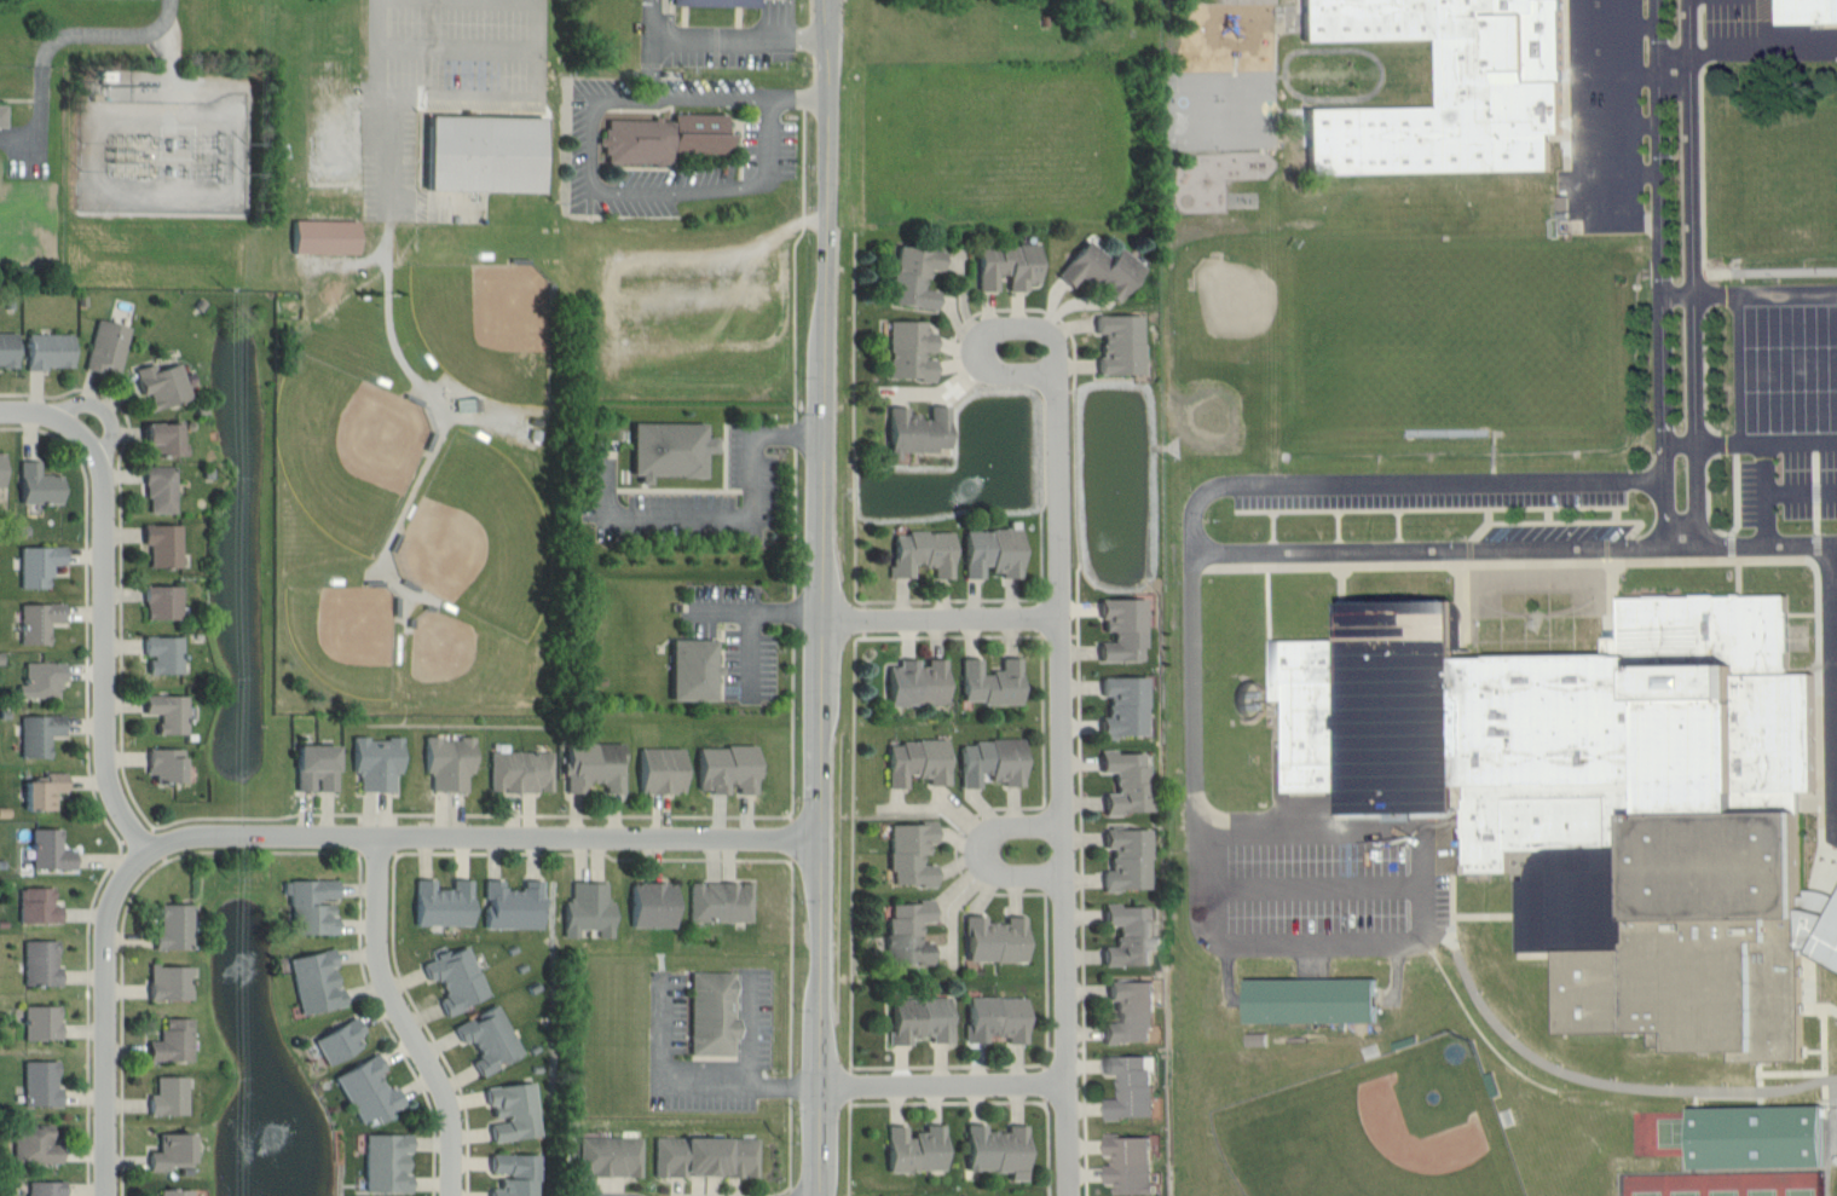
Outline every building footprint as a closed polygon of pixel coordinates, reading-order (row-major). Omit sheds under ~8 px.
[(674,7),(759,8),(760,0),(674,0),(674,7)] [(1301,47),(1300,0),(1498,0),(1498,23),(1523,23),(1524,92),(1560,89),(1560,143),(1549,141),(1548,175),(1307,180),(1306,114),(1435,112),(1434,46),(1301,47)] [(1777,29),(1777,0),(1836,0),(1836,29),(1777,29)] [(728,112),(675,112),(675,120),(662,120),(662,119),(603,119),(603,152),(608,152),(608,160),(734,160),(734,133),(728,133),(728,112)] [(545,191),(545,116),(432,115),(431,191),(545,191)] [(1566,215),(1555,215),(1555,200),(1567,200),(1566,215)] [(359,220),(295,219),(294,252),(359,253),(359,220)] [(1148,270),(1122,248),(1112,259),(1089,239),(1057,275),(1072,288),(1085,274),(1119,303),(1148,270)] [(998,290),(998,275),(1009,275),(1009,291),(1028,291),(1028,281),(1041,281),(1041,245),(979,246),(980,291),(998,290)] [(938,309),(940,290),(928,289),(930,269),(945,270),(946,251),(898,246),(892,305),(938,309)] [(1145,315),(1098,315),(1098,332),(1104,332),(1104,356),(1098,356),(1098,374),(1145,374),(1145,315)] [(128,325),(94,320),(87,368),(121,373),(128,325)] [(927,321),(890,321),(891,379),(937,379),(937,355),(937,332),(927,332),(927,321)] [(19,367),(19,333),(0,333),(0,367),(19,367)] [(74,334),(29,333),(28,368),(74,368),(74,334)] [(190,400),(181,364),(156,370),(154,364),(135,368),(142,395),(147,394),(151,410),(190,400)] [(456,412),(479,411),(479,398),(455,399),(456,412)] [(889,407),(890,459),(901,459),(901,451),(951,450),(951,406),(930,406),(930,416),(909,416),(909,407),(889,407)] [(183,423),(146,424),(147,455),(184,454),(183,423)] [(708,423),(634,423),(634,475),(642,475),(642,488),(726,489),(727,469),(720,468),(720,437),(707,437),(708,423)] [(63,474),(40,475),(40,461),(21,461),(22,503),(64,502),(63,474)] [(175,513),(176,466),(147,466),(146,512),(175,513)] [(150,567),(182,567),(181,524),(144,525),(145,544),(149,544),(150,567)] [(965,578),(987,578),(987,576),(1024,576),(1024,530),(965,530),(965,578)] [(954,579),(955,533),(892,531),(891,577),(913,577),(914,565),(935,566),(934,578),(954,579)] [(21,546),(20,588),(51,588),(51,565),(65,565),(65,547),(21,546)] [(181,585),(145,586),(146,619),(181,619),(181,585)] [(1101,662),(1147,661),(1146,599),(1100,600),(1101,619),(1107,619),(1107,632),(1115,632),(1115,642),(1100,642),(1101,662)] [(22,603),(21,644),(50,645),(50,622),(64,622),(64,605),(22,603)] [(1273,799),(1271,647),(1336,646),(1339,646),(1339,608),(1454,608),(1456,663),(1466,663),(1616,663),(1621,663),(1617,605),(1738,605),(1787,603),(1787,676),(1787,682),(1814,682),(1815,804),(1803,804),(1735,804),(1737,828),(1797,830),(1800,935),(1801,973),(1801,1012),(1802,1053),(1802,1067),(1757,1068),(1666,1070),(1668,1047),(1558,1050),(1555,966),(1515,965),(1517,889),(1546,860),(1508,860),(1508,882),(1461,883),(1462,799),(1454,799),(1452,827),(1433,827),(1341,826),(1340,798),(1273,799)] [(182,636),(143,637),(144,657),(149,656),(149,674),(182,673),(182,636)] [(673,700),(717,701),(717,675),(719,675),(719,640),(674,640),(673,700)] [(962,659),(963,704),(1023,703),(1022,658),(1002,658),(1002,672),(983,672),(982,659),(962,659)] [(919,659),(901,659),(900,666),(889,666),(889,704),(948,705),(948,662),(919,661),(919,659)] [(66,663),(25,662),(25,685),(19,684),(19,697),(60,697),(61,682),(66,682),(66,663)] [(1148,737),(1149,678),(1103,677),(1102,697),(1109,697),(1109,717),(1101,717),(1100,737),(1148,737)] [(187,695),(144,696),(145,714),(158,714),(159,735),(188,734),(187,695)] [(21,716),(22,758),(51,757),(50,735),(65,735),(65,715),(21,716)] [(352,773),(361,773),(360,791),(396,792),(396,771),(403,771),(403,738),(353,737),(352,773)] [(432,792),(467,792),(467,773),(475,773),(475,737),(425,738),(425,773),(432,773),(432,792)] [(950,785),(949,740),(888,742),(889,789),(908,788),(908,777),(930,776),(930,785),(950,785)] [(960,741),(962,788),(981,788),(981,773),(991,773),(992,785),(1027,784),(1025,740),(960,741)] [(625,793),(624,744),(567,744),(567,793),(589,793),(589,784),(608,784),(608,793),(625,793)] [(339,746),(298,746),(297,791),(317,791),(317,792),(338,792),(339,746)] [(759,746),(698,747),(699,790),(711,789),(711,794),(730,794),(730,785),(739,784),(739,794),(760,794),(759,746)] [(685,747),(642,748),(643,794),(686,793),(685,747)] [(184,783),(184,749),(150,749),(150,783),(184,783)] [(1149,753),(1116,754),(1116,749),(1101,749),(1102,773),(1117,772),(1117,793),(1105,793),(1106,814),(1151,813),(1149,753)] [(490,792),(553,792),(553,752),(490,751),(490,792)] [(27,810),(56,811),(56,791),(67,792),(68,773),(45,772),(45,780),(28,780),(27,810)] [(891,825),(891,885),(937,885),(937,866),(924,866),(924,855),(931,855),(931,844),(938,844),(938,820),(921,820),(921,825),(891,825)] [(62,829),(33,829),(32,869),(76,869),(76,851),(61,851),(62,829)] [(1152,830),(1105,829),(1105,848),(1112,848),(1112,870),(1104,870),(1103,890),(1151,890),(1152,830)] [(473,880),(453,880),(453,890),(436,889),(436,880),(416,879),(415,925),(472,926),(473,880)] [(336,934),(336,901),(338,901),(338,881),(282,880),(282,895),(292,895),(292,934),(336,934)] [(485,928),(543,929),(543,880),(523,880),(522,890),(504,890),(504,881),(485,880),(485,928)] [(564,937),(579,938),(579,929),(598,930),(598,937),(614,938),(615,900),(606,900),(607,883),(572,882),(571,900),(565,900),(564,937)] [(752,883),(690,882),(689,921),(752,922),(752,883)] [(630,927),(677,928),(678,884),(631,883),(630,927)] [(19,888),(19,923),(61,923),(62,906),(54,906),(54,888),(19,888)] [(1836,894),(1816,893),(1816,917),(1826,917),(1826,907),(1835,907),(1836,894)] [(888,963),(935,963),(935,943),(922,943),(922,921),(935,921),(935,902),(888,902),(888,963)] [(160,931),(155,931),(155,949),(191,950),(192,905),(161,904),(160,931)] [(1152,966),(1152,905),(1105,905),(1105,926),(1118,926),(1118,947),(1105,947),(1105,966),(1152,966)] [(1816,953),(1836,964),(1836,911),(1816,953)] [(1028,962),(1028,917),(1007,917),(1007,923),(987,923),(987,917),(967,916),(967,961),(1028,962)] [(25,986),(61,985),(61,969),(57,969),(57,940),(24,940),(25,986)] [(488,999),(469,945),(422,963),(429,982),(440,978),(446,995),(440,998),(446,1014),(488,999)] [(288,959),(301,1016),(346,1006),(342,988),(341,989),(332,949),(288,959)] [(192,967),(150,965),(149,1000),(191,1002),(192,967)] [(690,1054),(735,1055),(737,972),(692,971),(690,1054)] [(1153,981),(1110,982),(1110,1001),(1118,1001),(1118,1022),(1105,1023),(1105,1043),(1154,1043),(1153,981)] [(1374,1030),(1244,1030),(1243,987),(1375,986),(1374,1030)] [(1029,998),(967,997),(966,1043),(987,1043),(987,1036),(1009,1037),(1009,1043),(1028,1044),(1029,998)] [(891,1046),(911,1045),(911,1037),(933,1036),(933,1043),(953,1043),(951,998),(890,1000),(891,1046)] [(453,1026),(462,1044),(472,1039),(480,1055),(473,1059),(481,1076),(523,1055),(498,1004),(453,1026)] [(25,1041),(61,1040),(61,1006),(25,1007),(25,1041)] [(364,1032),(357,1017),(314,1040),(328,1066),(362,1048),(356,1036),(364,1032)] [(149,1062),(192,1062),(192,1019),(165,1019),(165,1030),(159,1030),(159,1041),(148,1041),(149,1062)] [(1268,1046),(1268,1034),(1247,1033),(1247,1046),(1268,1046)] [(336,1075),(360,1124),(376,1116),(378,1121),(407,1107),(396,1086),(388,1091),(380,1074),(387,1071),(378,1054),(336,1075)] [(1106,1057),(1106,1075),(1120,1074),(1120,1098),(1106,1099),(1106,1120),(1156,1118),(1155,1070),(1159,1070),(1159,1055),(1106,1057)] [(57,1062),(24,1062),(24,1107),(62,1107),(61,1089),(58,1089),(57,1062)] [(150,1116),(188,1115),(187,1077),(157,1077),(157,1095),(150,1095),(150,1116)] [(541,1137),(535,1082),(486,1087),(488,1107),(494,1106),(495,1120),(491,1120),(493,1142),(541,1137)] [(1689,1178),(1688,1111),(1758,1111),(1820,1111),(1821,1177),(1689,1178)] [(13,1125),(15,1163),(62,1161),(62,1142),(53,1143),(52,1124),(13,1125)] [(888,1127),(889,1172),(947,1171),(946,1125),(926,1125),(926,1134),(907,1134),(907,1126),(888,1127)] [(1030,1126),(1008,1126),(1008,1132),(986,1132),(986,1125),(968,1125),(967,1171),(1011,1172),(1011,1180),(1029,1181),(1030,1126)] [(159,1133),(159,1151),(149,1151),(149,1167),(194,1166),(194,1132),(159,1133)] [(365,1189),(412,1190),(412,1174),(408,1174),(408,1150),(412,1150),(412,1135),(366,1134),(365,1189)] [(579,1135),(578,1174),(641,1176),(642,1137),(579,1135)] [(654,1175),(758,1175),(758,1137),(654,1136),(654,1175)] [(1154,1136),(1109,1136),(1110,1165),(1107,1165),(1107,1183),(1117,1183),(1117,1195),(1155,1195),(1154,1136)] [(538,1153),(491,1153),(491,1174),(501,1174),(501,1187),(490,1187),(490,1195),(538,1195),(538,1153)] [(63,1181),(28,1180),(28,1195),(63,1195),(63,1181)] [(191,1188),(159,1189),(159,1195),(191,1195),(191,1188)]
